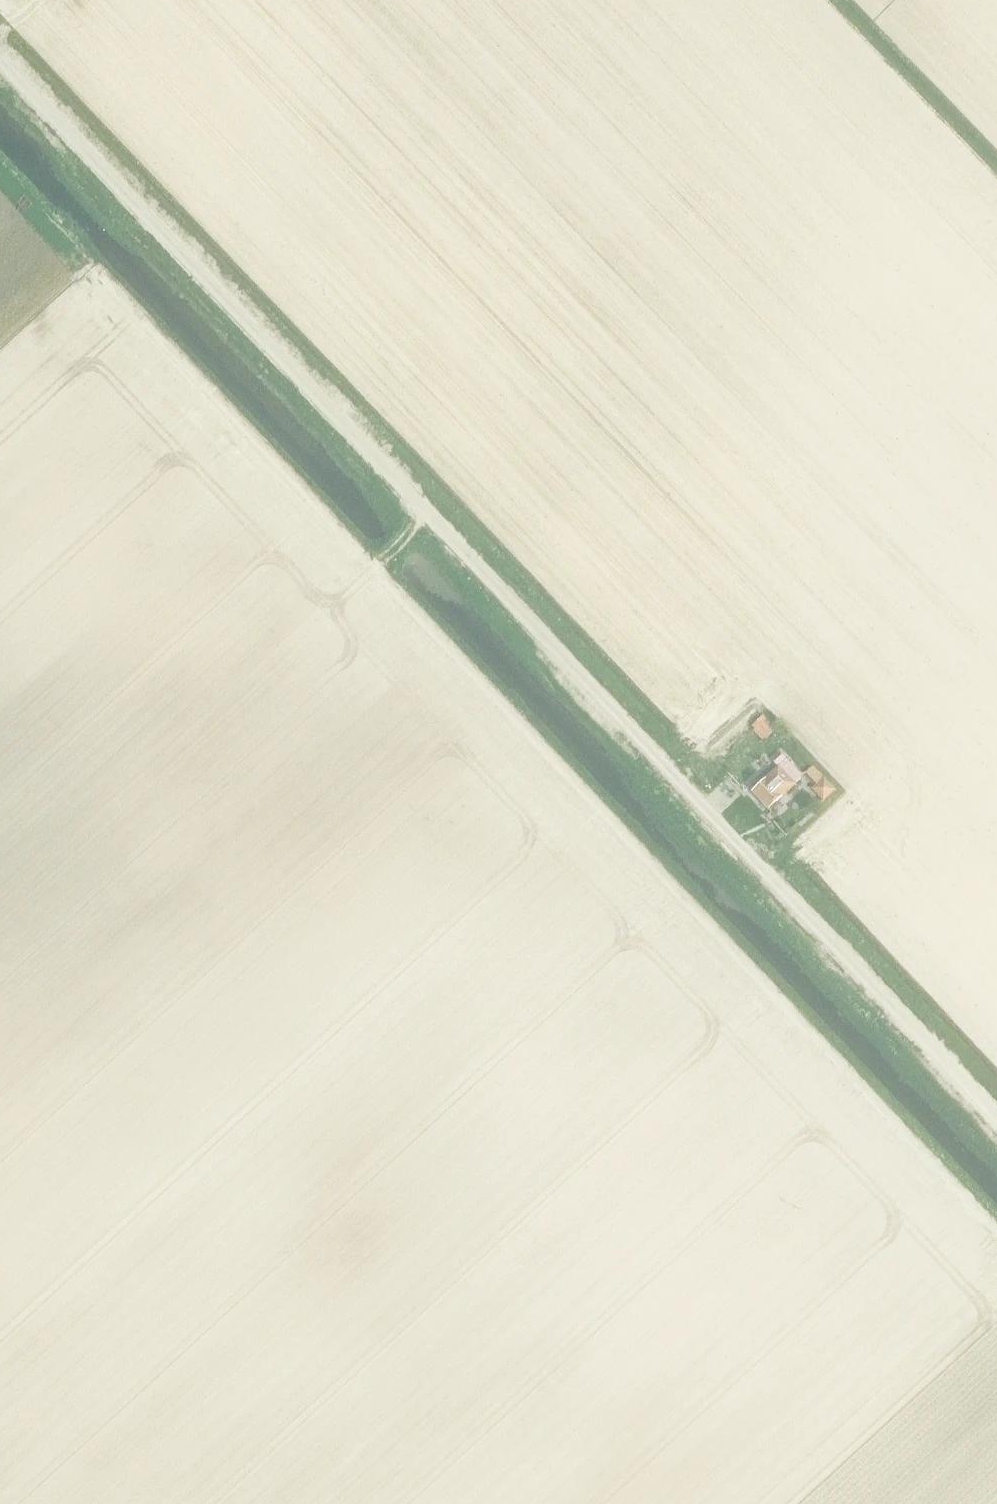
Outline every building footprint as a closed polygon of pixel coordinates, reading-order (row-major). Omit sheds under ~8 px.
[(751,729),(765,742),(777,730),(763,717),(751,729)] [(805,771),(812,766),(798,750),(791,756),(805,771)] [(752,793),(770,811),(796,787),(795,785),(803,778),(782,756),(772,765),(776,770),(752,793)] [(811,791),(822,803),(836,791),(812,766),(804,773),(816,786),(811,791)]
